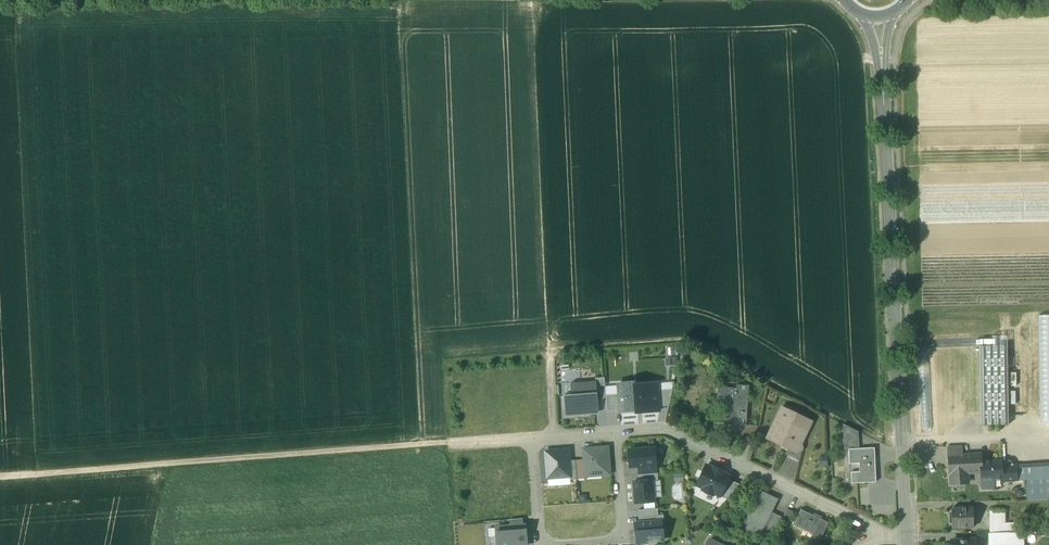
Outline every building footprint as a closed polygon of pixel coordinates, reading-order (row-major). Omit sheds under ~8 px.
[(1039,315),(1040,423),(1048,423),(1048,315),(1039,315)] [(1008,346),(979,347),(980,426),(1009,425),(1008,346)] [(597,382),(598,397),(606,397),(605,378),(597,379),(597,382)] [(562,384),(563,394),(564,416),(599,414),(598,397),(597,382),(562,384)] [(656,382),(619,384),(620,396),(620,397),(621,412),(658,409),(658,407),(657,392),(656,382)] [(749,386),(737,385),(736,389),(718,387),(718,400),(727,400),(725,424),(735,425),(736,419),(747,420),(749,386)] [(673,391),(657,392),(658,407),(670,406),(673,391)] [(620,396),(606,397),(607,411),(621,410),(620,397),(620,396)] [(802,418),(783,409),(769,436),(783,442),(781,445),(788,449),(789,449),(789,448),(798,452),(798,453),(800,452),(801,452),(801,451),(802,451),(802,450),(803,448),(802,447),(802,445),(800,444),(806,433),(797,429),(802,418)] [(758,426),(743,425),(742,440),(755,441),(758,426)] [(858,432),(843,425),(845,451),(849,450),(859,449),(858,432)] [(961,447),(949,448),(949,457),(962,456),(961,447)] [(608,448),(584,450),(585,476),(611,475),(608,448)] [(654,448),(630,450),(631,467),(638,467),(655,466),(654,448)] [(798,452),(789,448),(789,449),(788,449),(785,454),(800,461),(802,450),(802,451),(801,451),(801,452),(800,452),(798,453),(798,452)] [(859,449),(849,450),(850,464),(860,463),(860,471),(849,471),(850,483),(876,482),(874,449),(859,449)] [(548,478),(570,476),(569,462),(568,450),(546,452),(548,478)] [(980,455),(972,456),(973,473),(981,473),(981,463),(981,462),(980,455)] [(962,456),(949,457),(951,485),(968,484),(967,474),(973,473),(972,456),(962,456)] [(576,461),(569,462),(570,481),(577,480),(576,461)] [(584,461),(576,461),(577,480),(585,480),(584,461)] [(981,462),(981,463),(981,473),(982,481),(982,489),(994,488),(993,480),(1001,480),(1002,482),(1017,481),(1016,466),(1010,467),(1009,461),(981,462)] [(731,476),(706,464),(696,486),(721,498),(721,496),(729,480),(731,476)] [(1016,466),(1017,481),(1027,480),(1048,479),(1048,465),(1016,466)] [(658,466),(638,467),(639,475),(658,474),(658,466)] [(658,474),(639,475),(639,482),(659,481),(658,474)] [(1027,480),(1027,499),(1048,499),(1048,479),(1027,480)] [(729,480),(721,496),(728,499),(740,485),(729,480)] [(654,481),(634,483),(635,503),(644,503),(655,502),(654,481)] [(778,500),(759,491),(754,500),(755,501),(749,513),(747,518),(744,530),(760,538),(763,531),(768,533),(775,519),(770,516),(778,500)] [(974,528),(973,508),(952,509),(952,528),(974,528)] [(640,510),(641,523),(664,521),(664,516),(658,516),(658,509),(656,509),(640,510)] [(793,512),(787,509),(782,520),(788,523),(793,512)] [(801,510),(793,525),(806,532),(808,528),(814,531),(808,544),(818,544),(829,523),(801,510)] [(1002,511),(990,511),(990,524),(999,524),(1002,524),(1002,511)] [(775,519),(768,533),(774,536),(781,522),(775,519)] [(636,544),(662,542),(661,522),(641,523),(634,523),(636,544)] [(999,524),(990,524),(990,533),(1015,533),(1015,523),(1002,524),(999,524)] [(494,529),(495,544),(528,544),(527,527),(524,527),(511,528),(494,529)] [(990,533),(991,544),(1015,544),(1015,533),(990,533)]
